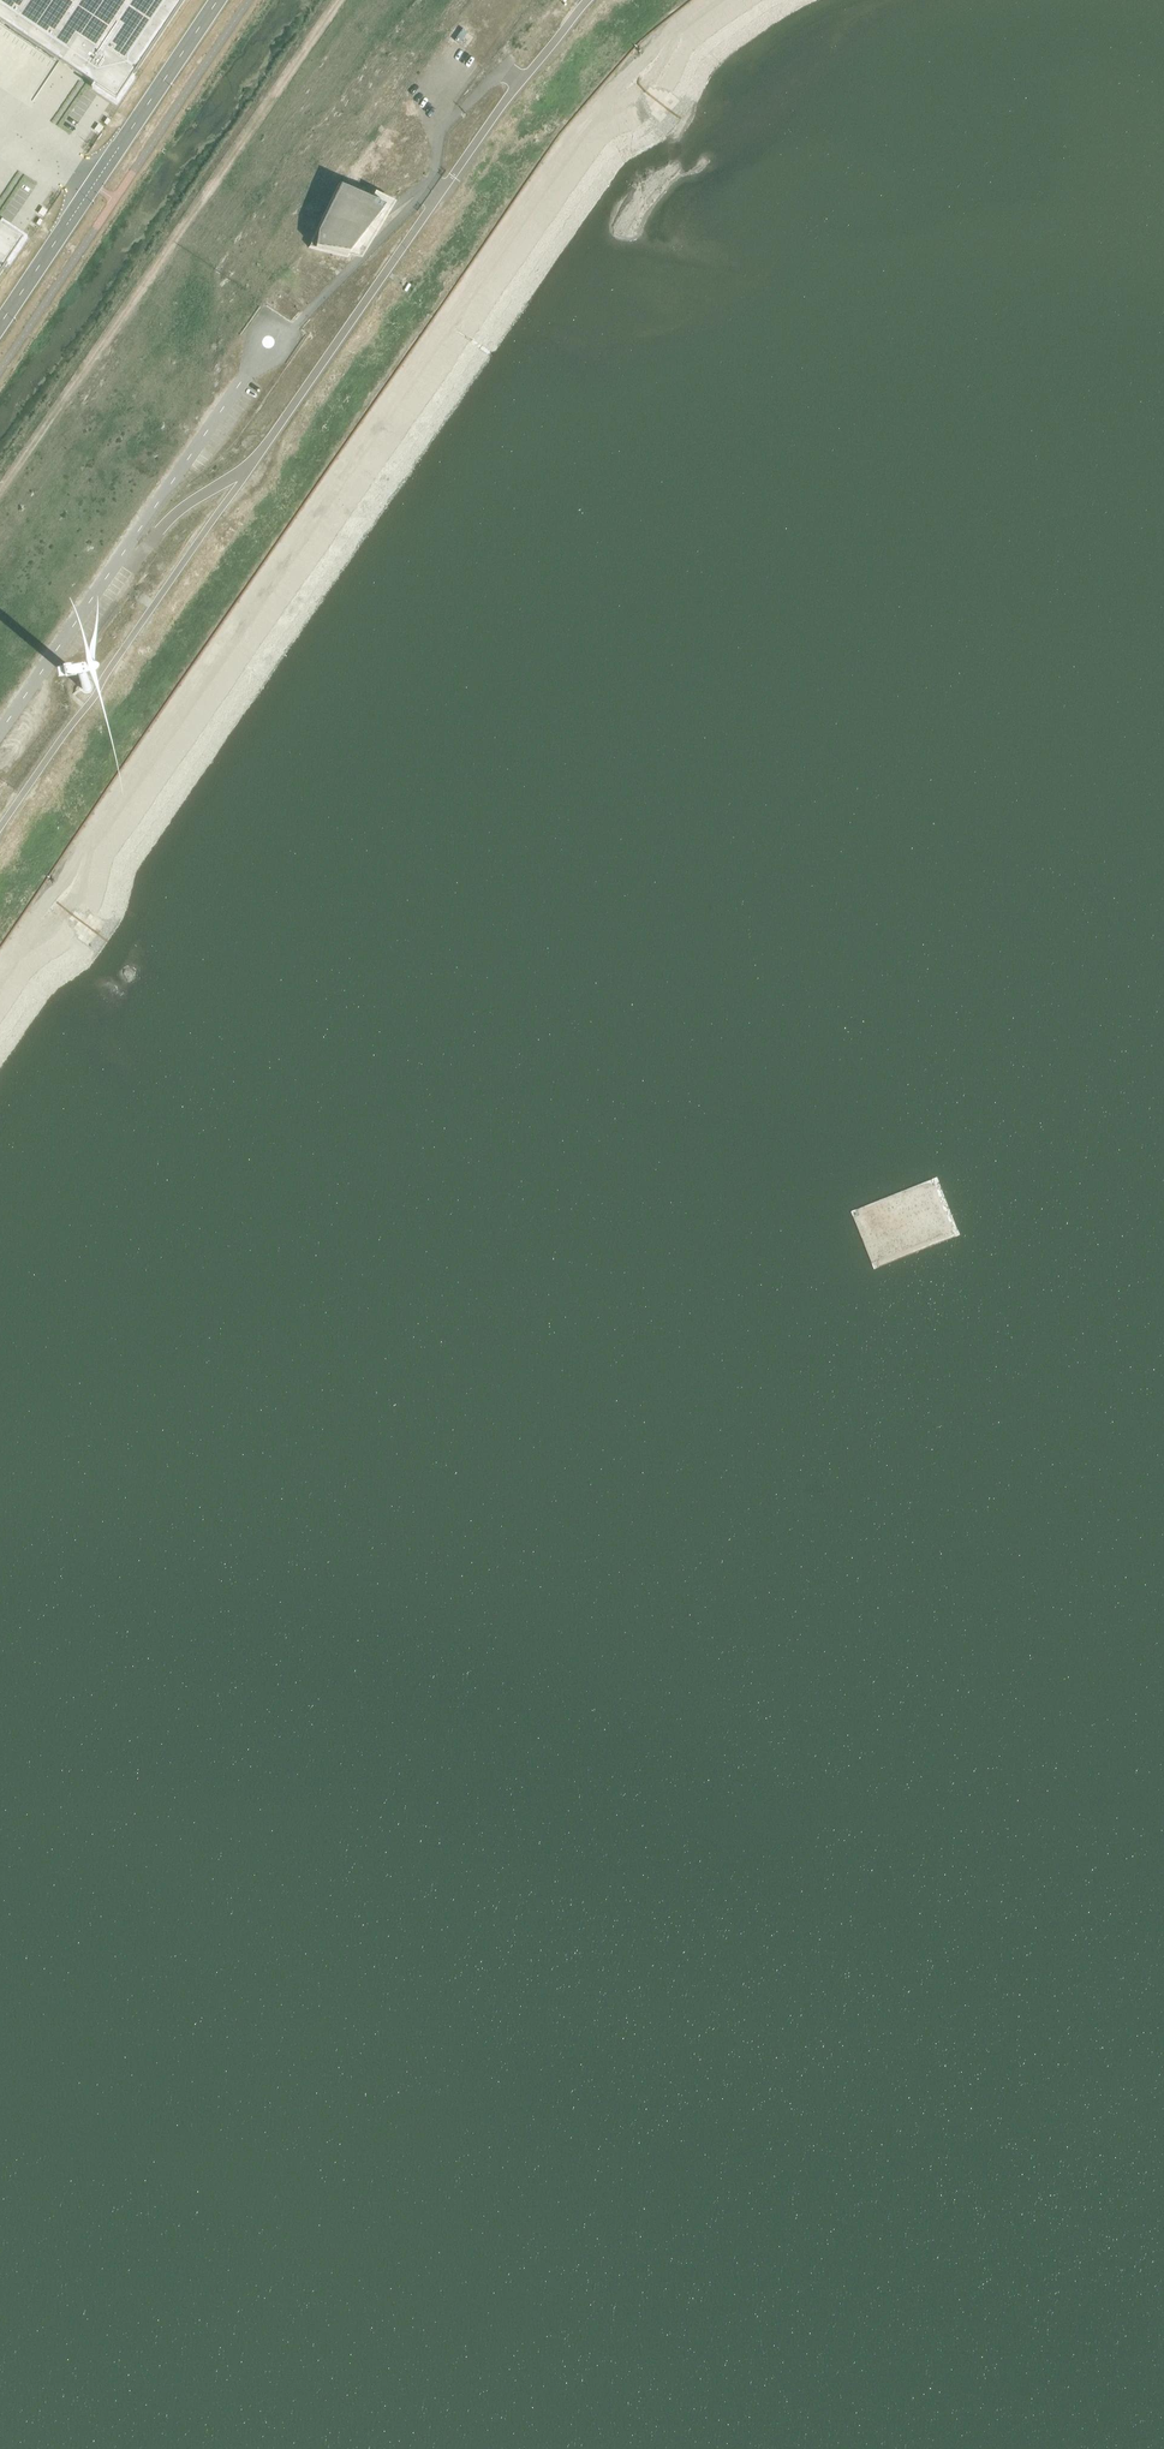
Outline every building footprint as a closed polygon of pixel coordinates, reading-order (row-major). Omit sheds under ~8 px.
[(95,84),(97,86),(95,87),(116,102),(133,76),(185,0),(0,0),(0,21),(95,84)] [(347,257),(348,257),(351,252),(366,233),(369,230),(359,226),(359,225),(359,224),(359,223),(358,223),(357,223),(356,223),(355,224),(353,223),(353,222),(354,221),(355,220),(357,219),(358,219),(360,219),(364,219),(368,218),(371,218),(374,217),(375,216),(377,215),(379,215),(380,214),(382,213),(383,211),(384,210),(386,209),(387,208),(388,206),(339,182),(308,247),(347,257)] [(8,263),(25,238),(4,224),(3,226),(0,224),(0,275),(8,263)]
